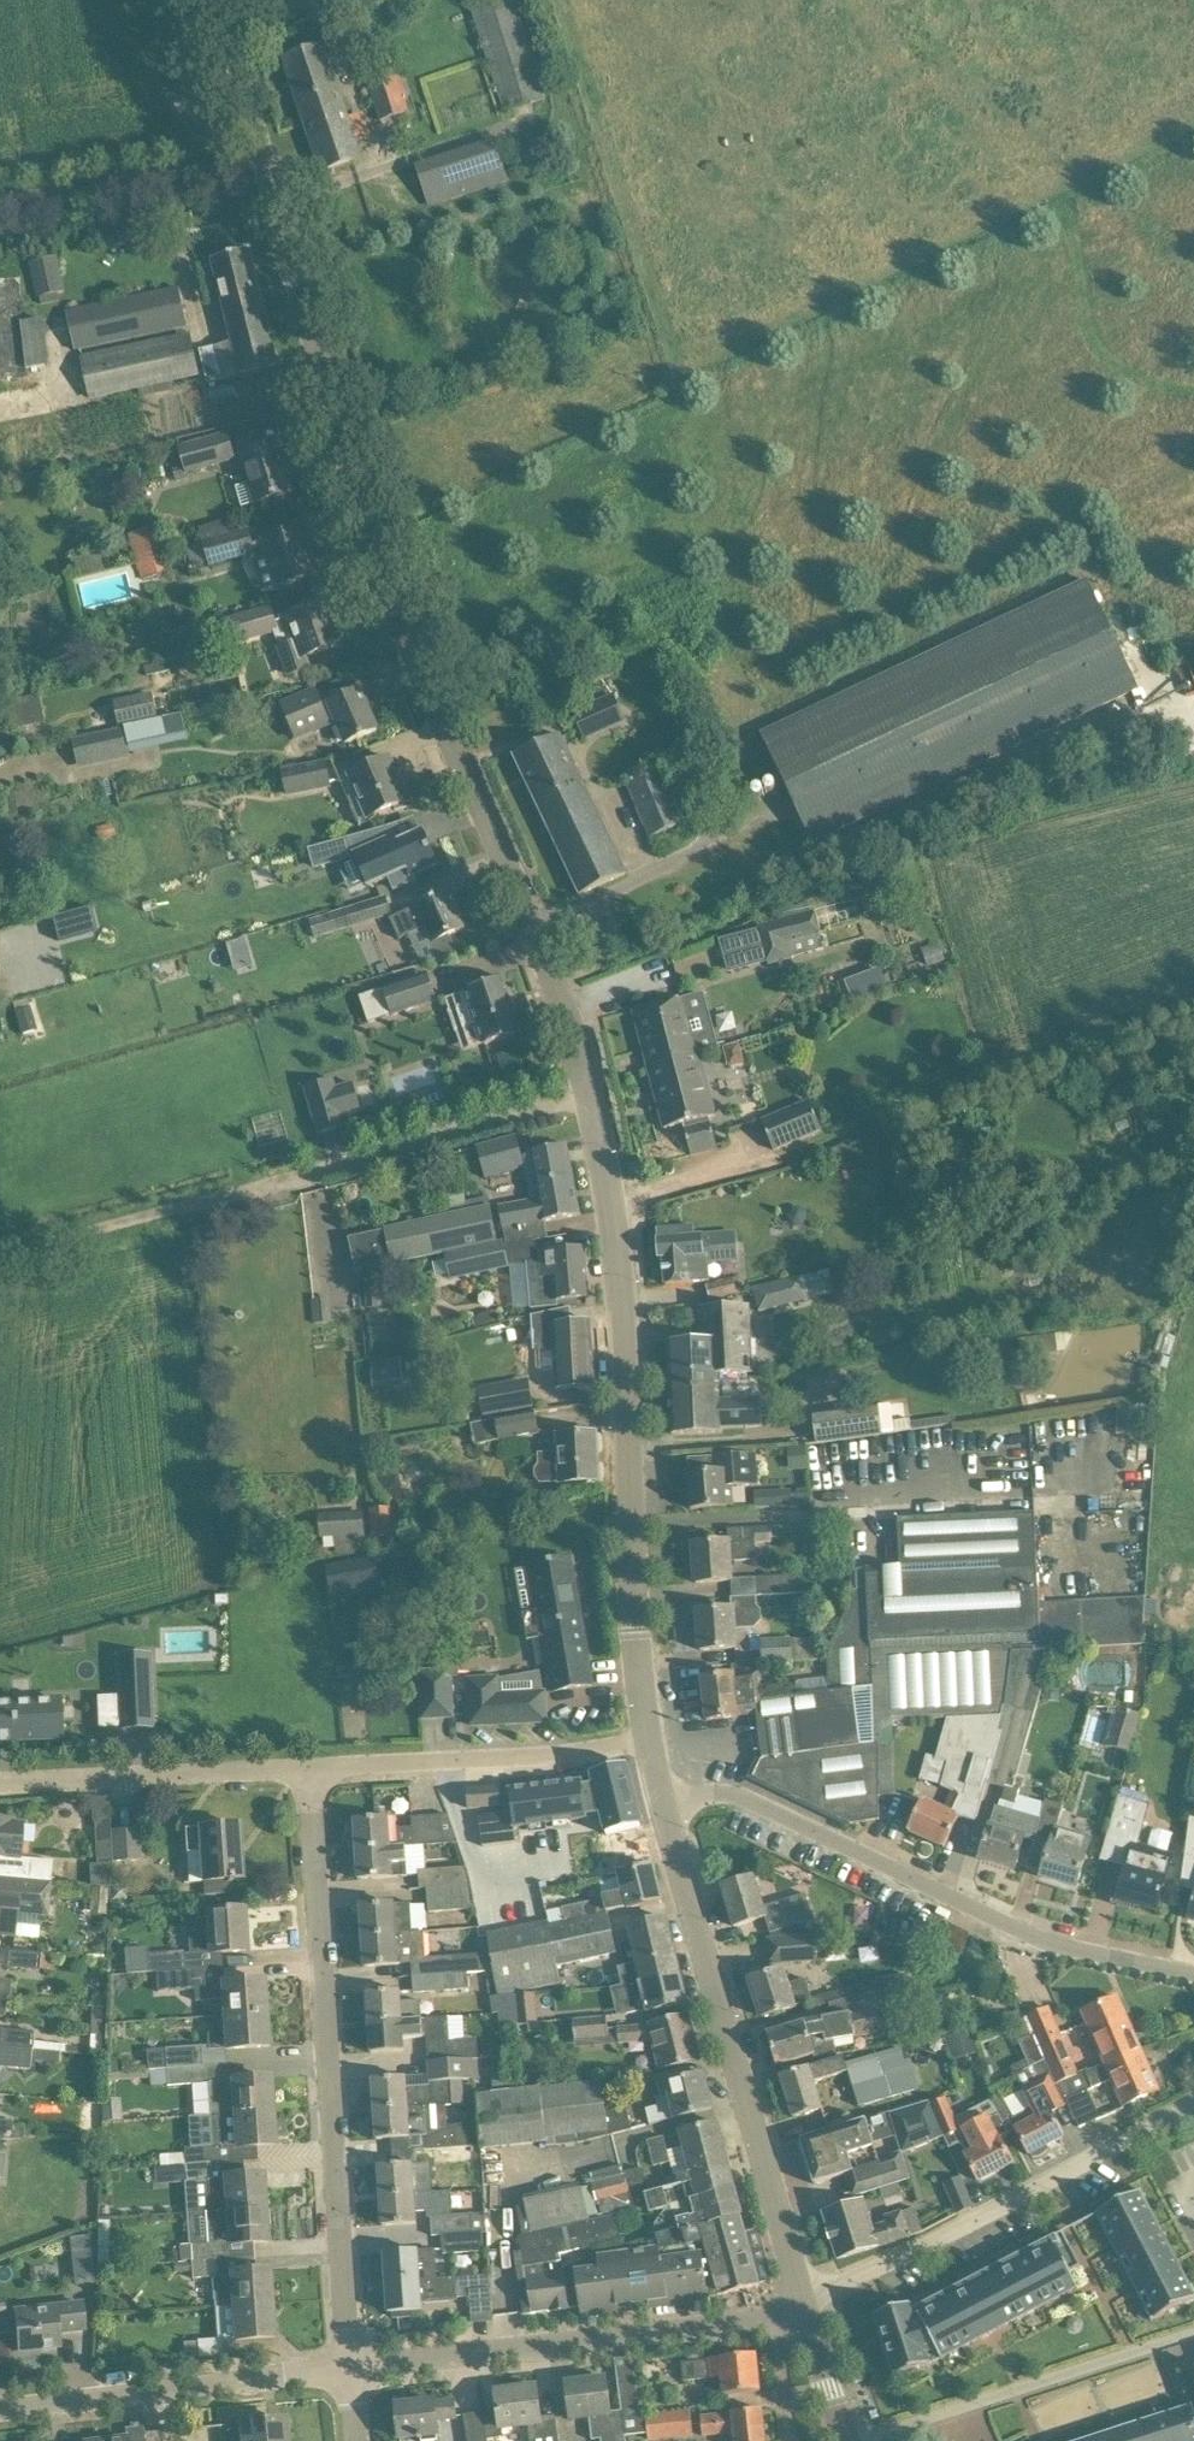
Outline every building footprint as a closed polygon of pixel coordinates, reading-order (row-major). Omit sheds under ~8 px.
[(545,98),(513,0),(471,0),(507,111),(545,98)] [(322,172),(345,164),(361,159),(323,47),(285,60),(322,172)] [(366,79),(381,122),(411,112),(406,99),(414,96),(406,75),(399,77),(396,69),(366,79)] [(509,181),(496,142),(439,160),(452,200),(509,181)] [(279,367),(250,250),(212,260),(233,342),(200,350),(208,383),(241,375),(241,376),(279,367)] [(58,293),(64,291),(57,257),(31,262),(39,297),(40,297),(42,304),(60,301),(58,293)] [(0,279),(0,340),(19,340),(18,279),(0,279)] [(75,351),(165,331),(188,326),(180,288),(67,313),(75,351)] [(29,367),(50,365),(45,321),(24,323),(29,367)] [(90,398),(175,380),(199,375),(190,334),(81,358),(90,398)] [(191,479),(189,471),(234,458),(227,434),(181,448),(187,467),(175,471),(178,483),(191,479)] [(276,446),(280,445),(280,443),(243,454),(246,466),(233,470),(237,486),(236,486),(242,506),(257,502),(257,503),(294,492),(288,472),(284,473),(276,446)] [(137,559),(161,552),(154,528),(130,535),(137,559)] [(248,531),(206,543),(212,562),(212,563),(251,552),(255,566),(268,562),(275,588),(295,582),(318,575),(305,529),(282,536),(251,545),(248,531)] [(142,579),(167,572),(161,552),(137,559),(142,579)] [(1143,698),(1088,581),(762,736),(812,843),(1129,693),(1134,702),(1143,698)] [(325,605),(328,604),(328,602),(275,622),(271,608),(225,621),(231,643),(266,633),(269,642),(289,635),(292,642),(278,648),(288,676),(311,667),(307,657),(330,648),(331,649),(344,645),(334,618),(330,619),(325,605)] [(148,676),(166,672),(164,663),(145,667),(148,676)] [(151,694),(116,702),(121,725),(125,725),(168,715),(163,696),(175,693),(171,677),(149,681),(151,694)] [(346,743),(355,739),(377,729),(360,690),(323,706),(316,691),(282,705),(296,738),(337,721),(346,743)] [(574,714),(586,741),(627,722),(615,695),(574,714)] [(17,723),(44,719),(42,701),(15,705),(17,723)] [(184,717),(123,730),(127,754),(188,742),(184,717)] [(79,764),(127,754),(123,730),(75,740),(79,764)] [(580,895),(602,885),(626,873),(560,733),(514,755),(580,895)] [(368,767),(341,778),(353,809),(360,806),(366,820),(395,807),(396,810),(415,806),(415,805),(414,805),(404,783),(401,785),(397,774),(401,772),(400,770),(396,772),(390,757),(368,767)] [(331,785),(326,762),(283,771),(288,794),(331,785)] [(684,823),(662,769),(628,783),(650,837),(684,823)] [(390,826),(310,848),(316,868),(340,861),(338,855),(351,848),(369,887),(390,878),(395,890),(415,881),(413,875),(438,864),(423,832),(398,844),(390,826)] [(432,943),(444,938),(466,928),(450,891),(393,917),(400,932),(423,922),(432,943)] [(310,921),(316,937),(390,912),(385,897),(360,905),(330,914),(310,921)] [(825,949),(815,912),(759,927),(769,964),(795,957),(791,943),(805,939),(809,953),(825,949)] [(939,942),(922,948),(928,966),(945,960),(939,942)] [(881,977),(853,987),(856,996),(885,986),(881,977)] [(486,1045),(522,1033),(503,978),(467,990),(467,991),(456,995),(461,1007),(449,1011),(457,1033),(479,1025),(486,1045)] [(393,1016),(420,1007),(410,979),(383,988),(384,989),(361,997),(370,1022),(392,1014),(393,1016)] [(714,1037),(707,1010),(689,1015),(684,998),(634,1011),(649,1068),(700,1055),(696,1042),(714,1037)] [(711,1118),(719,1116),(718,1112),(713,1113),(704,1081),(707,1081),(700,1055),(649,1068),(665,1129),(685,1123),(693,1155),(719,1149),(711,1118)] [(336,1089),(333,1080),(305,1088),(319,1134),(346,1126),(344,1117),(362,1112),(354,1084),(336,1089)] [(810,1100),(762,1120),(776,1152),(824,1132),(810,1100)] [(516,1135),(476,1147),(486,1178),(531,1165),(537,1198),(501,1206),(506,1232),(509,1252),(537,1247),(535,1240),(545,1238),(542,1222),(580,1215),(579,1209),(568,1145),(531,1152),(531,1151),(522,1153),(516,1135)] [(880,1189),(865,1183),(860,1195),(867,1198),(866,1200),(871,1203),(872,1201),(874,1202),(880,1189)] [(463,1187),(448,1190),(451,1206),(466,1203),(463,1187)] [(794,1208),(789,1215),(792,1225),(802,1226),(808,1221),(809,1212),(802,1207),(794,1208)] [(490,1208),(350,1239),(356,1268),(497,1240),(490,1208)] [(738,1259),(738,1253),(736,1233),(695,1236),(695,1226),(658,1229),(660,1259),(664,1258),(666,1284),(690,1283),(709,1281),(707,1262),(722,1260),(738,1259)] [(502,1242),(446,1254),(451,1277),(507,1265),(502,1242)] [(559,1300),(566,1300),(590,1298),(585,1248),(528,1253),(532,1309),(559,1307),(559,1300)] [(760,1312),(810,1300),(803,1275),(754,1288),(760,1312)] [(711,1299),(737,1292),(744,1291),(740,1277),(707,1285),(711,1299)] [(389,1307),(387,1287),(366,1289),(368,1309),(389,1307)] [(333,1322),(331,1297),(313,1299),(315,1324),(333,1322)] [(752,1373),(751,1342),(750,1307),(700,1309),(702,1341),(669,1343),(670,1375),(719,1374),(752,1373)] [(477,1327),(499,1322),(496,1310),(480,1315),(475,1320),(477,1327)] [(387,1319),(373,1321),(376,1342),(391,1339),(387,1319)] [(567,1322),(555,1322),(555,1328),(556,1347),(559,1390),(571,1389),(595,1388),(591,1320),(567,1322)] [(417,1344),(437,1339),(434,1328),(415,1332),(417,1344)] [(1028,1378),(1022,1354),(972,1366),(978,1390),(1028,1378)] [(401,1357),(371,1360),(373,1387),(403,1384),(401,1357)] [(673,1434),(697,1433),(721,1432),(721,1427),(762,1425),(761,1399),(720,1400),(719,1374),(670,1375),(673,1434)] [(504,1383),(478,1388),(484,1417),(509,1412),(504,1383)] [(891,1401),(813,1411),(818,1442),(912,1430),(910,1418),(894,1420),(891,1401)] [(542,1434),(541,1429),(537,1411),(497,1418),(472,1423),(476,1445),(542,1434)] [(561,1483),(577,1482),(601,1480),(598,1433),(558,1435),(559,1453),(539,1453),(540,1464),(536,1470),(536,1478),(541,1483),(561,1482),(561,1483)] [(791,1471),(809,1470),(808,1447),(790,1448),(791,1471)] [(692,1509),(716,1507),(734,1506),(732,1487),(759,1485),(756,1453),(736,1455),(712,1456),(713,1472),(689,1474),(692,1509)] [(793,1508),(792,1490),(756,1491),(757,1510),(793,1508)] [(396,1538),(393,1507),(370,1510),(373,1540),(396,1538)] [(360,1512),(321,1514),(322,1538),(336,1537),(337,1554),(368,1548),(365,1511),(360,1512)] [(900,1566),(970,1563),(1037,1559),(1035,1513),(899,1520),(900,1566)] [(1063,1524),(1037,1525),(1039,1573),(1065,1572),(1063,1524)] [(759,1560),(757,1540),(813,1537),(813,1526),(744,1529),(745,1540),(694,1544),(696,1583),(733,1581),(732,1562),(759,1560)] [(341,1563),(342,1566),(328,1569),(334,1596),(375,1587),(369,1557),(341,1563)] [(552,1692),(592,1684),(570,1558),(531,1565),(539,1613),(524,1615),(528,1639),(542,1637),(552,1692)] [(1045,1589),(1039,1589),(1037,1559),(970,1563),(900,1566),(857,1568),(858,1589),(828,1652),(829,1677),(800,1680),(797,1684),(799,1695),(759,1700),(761,1713),(754,1714),(755,1724),(759,1724),(763,1759),(754,1777),(766,1782),(851,1824),(880,1819),(879,1796),(880,1745),(881,1733),(882,1730),(884,1726),(887,1724),(890,1722),(891,1722),(948,1719),(1001,1716),(1004,1705),(1006,1706),(1012,1651),(1054,1648),(1144,1645),(1146,1597),(1046,1603),(1045,1589)] [(791,1576),(757,1578),(758,1595),(792,1594),(791,1576)] [(228,1595),(214,1596),(215,1605),(228,1604),(228,1595)] [(756,1627),(763,1620),(762,1607),(698,1611),(701,1650),(738,1648),(736,1628),(756,1627)] [(792,1638),(764,1640),(765,1662),(793,1661),(792,1638)] [(988,1835),(981,1858),(1015,1869),(1025,1837),(1034,1840),(1036,1834),(1037,1834),(1041,1818),(1014,1809),(1021,1787),(1015,1785),(1023,1754),(1054,1648),(1012,1651),(1006,1706),(1004,1705),(1001,1716),(998,1731),(1001,1732),(990,1779),(1006,1784),(1000,1806),(997,1804),(988,1835)] [(452,1667),(422,1668),(423,1717),(453,1716),(452,1667)] [(546,1721),(545,1689),(543,1689),(540,1671),(500,1677),(499,1674),(468,1676),(471,1725),(546,1721)] [(761,1713),(759,1700),(755,1671),(727,1675),(703,1678),(708,1720),(739,1716),(754,1714),(761,1713)] [(149,1676),(117,1678),(120,1728),(152,1727),(149,1676)] [(1060,1702),(1061,1681),(1045,1680),(1044,1701),(1060,1702)] [(0,1702),(0,1744),(0,1741),(6,1741),(7,1744),(8,1744),(8,1740),(60,1738),(58,1699),(0,1702)] [(1142,1714),(1119,1707),(1110,1705),(1108,1713),(1116,1715),(1108,1744),(1131,1751),(1142,1714)] [(918,1809),(908,1831),(944,1848),(960,1816),(976,1821),(983,1798),(987,1778),(990,1779),(1001,1732),(998,1731),(1001,1716),(948,1719),(936,1757),(949,1761),(942,1786),(942,1787),(954,1793),(946,1810),(923,1798),(918,1809)] [(513,1812),(479,1817),(483,1847),(522,1842),(520,1827),(587,1819),(586,1815),(601,1814),(607,1835),(643,1826),(629,1770),(621,1765),(591,1773),(594,1784),(583,1786),(582,1782),(510,1791),(513,1812)] [(500,1788),(468,1790),(469,1808),(501,1806),(500,1788)] [(1120,1794),(1109,1834),(1135,1841),(1139,1842),(1150,1803),(1120,1794)] [(1065,1805),(1063,1804),(1046,1799),(1041,1818),(1037,1834),(1053,1839),(1042,1876),(1077,1886),(1091,1836),(1058,1827),(1065,1805)] [(386,1807),(374,1808),(375,1818),(387,1817),(386,1807)] [(427,1844),(460,1843),(450,1814),(412,1817),(413,1827),(389,1828),(388,1817),(387,1817),(375,1818),(355,1819),(355,1822),(350,1822),(351,1840),(356,1839),(357,1849),(407,1846),(427,1844)] [(20,1847),(23,1823),(11,1822),(11,1820),(0,1819),(0,1878),(10,1879),(52,1882),(53,1861),(29,1860),(19,1859),(20,1847)] [(237,1825),(185,1829),(186,1853),(201,1851),(203,1882),(217,1881),(241,1879),(237,1825)] [(140,1860),(140,1854),(138,1830),(111,1831),(113,1861),(140,1860)] [(1109,1834),(1101,1860),(1127,1867),(1125,1875),(1118,1898),(1116,1905),(1131,1909),(1133,1902),(1157,1909),(1158,1905),(1170,1908),(1177,1882),(1165,1879),(1170,1864),(1131,1853),(1135,1841),(1109,1834)] [(109,1887),(112,1869),(111,1843),(96,1844),(97,1864),(90,1864),(91,1886),(109,1887)] [(359,1880),(409,1876),(407,1846),(357,1849),(358,1860),(353,1860),(354,1878),(359,1878),(359,1880)] [(630,1910),(639,1908),(662,1902),(653,1865),(621,1873),(625,1889),(605,1893),(606,1898),(583,1904),(586,1918),(609,1913),(610,1913),(630,1908),(630,1910)] [(472,1885),(469,1871),(468,1867),(420,1871),(421,1889),(429,1888),(472,1885)] [(807,1893),(792,1898),(764,1906),(755,1877),(723,1887),(734,1927),(766,1917),(770,1933),(815,1920),(807,1893)] [(52,1882),(10,1879),(0,1878),(0,1935),(13,1936),(15,1914),(49,1917),(52,1882)] [(477,1908),(475,1901),(472,1885),(429,1888),(431,1911),(477,1908)] [(363,1934),(415,1931),(413,1902),(385,1904),(361,1906),(363,1934)] [(552,1925),(586,1918),(583,1904),(563,1908),(565,1915),(549,1919),(549,1921),(551,1920),(552,1925)] [(189,1955),(246,1951),(243,1909),(219,1911),(193,1912),(194,1933),(188,1934),(189,1955)] [(586,1918),(549,1928),(557,1960),(617,1945),(609,1913),(586,1918)] [(624,1985),(679,1971),(665,1917),(631,1926),(635,1939),(621,1943),(627,1966),(619,1968),(624,1985)] [(415,1931),(363,1934),(365,1966),(389,1964),(413,1963),(414,1976),(469,1972),(487,1971),(484,1954),(428,1958),(426,1930),(415,1931)] [(772,1964),(819,1960),(817,1937),(770,1940),(772,1964)] [(39,1970),(41,1953),(7,1950),(6,1967),(39,1970)] [(147,1972),(156,1971),(185,1969),(183,1951),(146,1953),(146,1955),(128,1955),(130,1969),(147,1967),(147,1972)] [(518,1995),(515,1963),(494,1965),(495,1971),(487,1971),(491,1997),(518,1995)] [(225,2015),(265,2012),(263,1979),(223,1982),(222,1967),(185,1969),(156,1971),(158,1992),(194,1989),(195,2001),(206,2000),(224,1999),(225,2015)] [(784,1967),(750,1978),(762,2017),(763,2017),(813,2002),(806,1978),(789,1983),(784,1967)] [(648,2011),(663,2008),(686,2002),(679,1971),(624,1985),(618,1986),(622,2004),(645,1998),(648,2011)] [(415,1992),(444,1990),(470,1988),(469,1972),(414,1976),(415,1992)] [(768,2033),(764,2037),(772,2064),(778,2066),(801,2059),(815,2055),(816,2058),(836,2055),(838,2052),(835,2042),(877,2034),(889,2031),(885,2010),(895,2008),(894,2000),(900,1999),(898,1984),(881,1987),(881,1990),(868,1993),(853,1997),(850,1998),(853,2013),(838,2016),(821,2019),(821,2021),(805,2024),(804,2021),(791,2025),(768,2032),(768,2033)] [(391,1991),(367,1992),(369,2021),(423,2018),(422,2000),(402,2001),(402,1990),(391,1991)] [(1106,2064),(1141,2048),(1119,1998),(1083,2013),(1106,2064)] [(1056,2025),(1049,2008),(1027,2017),(1035,2034),(1036,2033),(1058,2085),(1079,2076),(1056,2025)] [(209,2050),(244,2048),(268,2046),(265,2012),(225,2015),(226,2031),(208,2033),(209,2050)] [(650,2025),(618,2028),(620,2044),(654,2040),(661,2069),(678,2065),(701,2059),(690,2016),(690,2015),(667,2021),(650,2025)] [(423,2018),(369,2021),(371,2053),(395,2051),(406,2050),(405,2038),(428,2036),(430,2061),(466,2060),(465,2039),(451,2040),(450,2016),(423,2018)] [(607,2016),(574,2019),(575,2041),(608,2038),(608,2029),(607,2016)] [(102,2036),(103,2022),(92,2021),(91,2035),(102,2036)] [(33,2041),(34,2032),(0,2029),(0,2030),(0,2045),(32,2048),(33,2041)] [(1035,2034),(1019,2041),(1031,2067),(1015,2076),(1036,2116),(1016,2127),(1031,2155),(1064,2138),(1050,2111),(1063,2104),(1055,2087),(1058,2085),(1036,2033),(1035,2034)] [(32,2048),(0,2045),(0,2066),(30,2068),(32,2048)] [(147,2070),(166,2068),(202,2066),(201,2045),(146,2049),(147,2070)] [(804,2068),(781,2075),(794,2117),(817,2110),(822,2109),(814,2082),(848,2072),(858,2107),(914,2091),(900,2048),(847,2065),(844,2056),(804,2068)] [(1159,2090),(1143,2054),(1141,2048),(1106,2064),(1108,2069),(1081,2081),(1079,2076),(1058,2085),(1065,2100),(1067,2099),(1080,2127),(1100,2118),(1088,2090),(1113,2079),(1124,2105),(1159,2090)] [(397,2077),(373,2079),(375,2108),(437,2104),(452,2104),(451,2080),(478,2078),(476,2059),(466,2060),(430,2061),(431,2086),(408,2088),(407,2077),(397,2077)] [(210,2115),(272,2111),(270,2077),(227,2080),(226,2064),(202,2066),(166,2068),(168,2086),(208,2083),(210,2115)] [(652,2123),(689,2114),(713,2108),(704,2073),(692,2076),(690,2067),(665,2073),(665,2074),(656,2076),(661,2097),(657,2098),(659,2105),(649,2108),(652,2123)] [(616,2079),(475,2094),(477,2124),(479,2145),(480,2150),(548,2141),(549,2147),(577,2142),(577,2144),(609,2136),(634,2129),(627,2101),(621,2102),(616,2079)] [(960,2130),(947,2098),(931,2105),(945,2137),(960,2130)] [(123,2121),(121,2099),(103,2101),(105,2123),(123,2121)] [(904,2108),(890,2112),(890,2113),(897,2135),(901,2150),(902,2154),(903,2155),(945,2137),(931,2105),(929,2101),(918,2104),(904,2108)] [(437,2104),(375,2108),(377,2139),(425,2136),(426,2149),(479,2145),(477,2124),(448,2126),(448,2129),(439,2130),(437,2104)] [(1000,2138),(1009,2133),(997,2110),(975,2121),(986,2142),(965,2153),(980,2181),(1014,2164),(1000,2138)] [(233,2162),(232,2147),(274,2144),(272,2111),(210,2115),(212,2146),(184,2148),(185,2154),(186,2165),(233,2162)] [(874,2142),(897,2135),(890,2113),(890,2112),(890,2111),(862,2120),(824,2132),(801,2139),(815,2184),(863,2169),(870,2191),(910,2179),(902,2154),(901,2150),(878,2156),(874,2142)] [(14,2139),(23,2139),(24,2139),(23,2128),(23,2125),(13,2125),(13,2120),(0,2120),(0,2140),(14,2139)] [(676,2176),(728,2162),(717,2122),(683,2131),(687,2147),(669,2151),(665,2136),(649,2140),(656,2165),(671,2161),(676,2176)] [(160,2155),(160,2167),(186,2165),(185,2154),(160,2155)] [(205,2212),(264,2208),(262,2174),(244,2176),(243,2161),(233,2162),(186,2165),(187,2181),(187,2183),(193,2183),(195,2213),(205,2212)] [(668,2187),(649,2192),(653,2207),(650,2208),(651,2211),(672,2205),(734,2188),(734,2186),(728,2162),(676,2176),(666,2179),(668,2187)] [(451,2175),(438,2176),(423,2177),(422,2163),(379,2166),(381,2196),(453,2191),(453,2190),(452,2190),(451,2175)] [(160,2167),(154,2168),(155,2183),(187,2181),(186,2165),(160,2167)] [(533,2235),(522,2238),(529,2290),(532,2313),(551,2311),(569,2308),(564,2269),(561,2269),(559,2261),(564,2260),(562,2253),(594,2245),(596,2255),(626,2245),(624,2238),(618,2215),(635,2212),(625,2172),(623,2165),(591,2173),(597,2201),(600,2211),(589,2214),(591,2222),(533,2235)] [(642,2167),(625,2172),(635,2212),(650,2208),(653,2207),(649,2192),(642,2167)] [(672,2205),(656,2225),(659,2237),(741,2216),(740,2214),(741,2214),(734,2188),(672,2205)] [(1152,2319),(1151,2319),(1152,2320),(1193,2298),(1193,2293),(1141,2191),(1142,2191),(1142,2190),(1096,2213),(1097,2214),(1098,2214),(1152,2319)] [(486,2211),(473,2213),(455,2214),(453,2191),(381,2196),(383,2226),(417,2224),(416,2212),(432,2211),(434,2235),(443,2234),(488,2231),(486,2211)] [(923,2232),(916,2209),(885,2218),(887,2224),(872,2228),(863,2201),(823,2213),(838,2259),(910,2236),(923,2232)] [(225,2258),(224,2244),(266,2241),(264,2208),(205,2212),(207,2244),(192,2245),(193,2260),(225,2258)] [(760,2285),(750,2250),(741,2216),(659,2237),(626,2245),(596,2255),(592,2256),(593,2259),(575,2264),(582,2315),(720,2296),(760,2285)] [(444,2254),(483,2252),(484,2258),(490,2257),(488,2231),(443,2234),(444,2254)] [(1081,2266),(1063,2232),(1063,2231),(1021,2253),(1014,2257),(976,2276),(961,2284),(955,2288),(915,2309),(912,2310),(910,2306),(911,2306),(911,2304),(890,2311),(884,2313),(875,2315),(876,2317),(877,2317),(883,2335),(885,2343),(896,2374),(895,2375),(895,2376),(930,2365),(930,2363),(929,2364),(929,2363),(928,2361),(925,2353),(936,2349),(942,2360),(943,2359),(943,2358),(947,2356),(969,2345),(984,2337),(982,2333),(997,2325),(999,2329),(1014,2321),(1048,2303),(1070,2292),(1077,2288),(1077,2289),(1079,2288),(1078,2288),(1070,2272),(1081,2266)] [(92,2236),(73,2235),(72,2282),(91,2282),(92,2236)] [(192,2245),(180,2246),(181,2260),(187,2260),(193,2260),(192,2245)] [(435,2279),(435,2278),(433,2249),(385,2252),(387,2282),(435,2279)] [(233,2306),(271,2303),(268,2270),(255,2271),(254,2256),(225,2258),(193,2260),(194,2272),(194,2278),(213,2276),(215,2308),(233,2306)] [(175,2264),(175,2273),(194,2272),(193,2260),(187,2260),(187,2263),(175,2264)] [(493,2305),(491,2281),(490,2275),(458,2276),(435,2278),(435,2279),(387,2282),(389,2312),(422,2310),(422,2300),(468,2297),(469,2307),(493,2305)] [(233,2306),(234,2315),(236,2339),(273,2337),(271,2303),(233,2306)] [(84,2330),(82,2306),(82,2304),(14,2310),(19,2351),(59,2346),(58,2333),(84,2330)] [(197,2340),(197,2342),(198,2357),(232,2354),(231,2337),(197,2340)] [(185,2358),(198,2357),(197,2342),(184,2343),(185,2358)] [(726,2394),(737,2393),(761,2391),(757,2354),(721,2357),(707,2359),(707,2360),(683,2363),(684,2379),(711,2377),(711,2379),(725,2377),(726,2394)] [(635,2364),(616,2367),(622,2410),(623,2410),(624,2414),(641,2413),(641,2414),(642,2414),(635,2364)] [(609,2402),(606,2378),(567,2383),(570,2407),(571,2418),(588,2416),(591,2439),(601,2438),(602,2440),(627,2440),(626,2436),(624,2414),(623,2410),(622,2410),(610,2411),(609,2402)] [(485,2412),(489,2438),(504,2437),(503,2428),(529,2425),(531,2440),(561,2440),(558,2415),(555,2415),(555,2420),(541,2421),(539,2404),(538,2390),(537,2387),(515,2390),(514,2385),(501,2386),(501,2391),(496,2392),(498,2410),(485,2412)] [(456,2415),(454,2400),(435,2402),(435,2401),(397,2405),(400,2438),(422,2436),(422,2440),(436,2440),(439,2440),(437,2417),(456,2415)] [(1193,2406),(1084,2440),(1193,2440),(1193,2411),(1193,2406)] [(763,2409),(734,2412),(735,2414),(702,2417),(704,2436),(736,2432),(737,2440),(766,2440),(763,2409)] [(691,2410),(647,2415),(647,2413),(642,2414),(641,2414),(641,2413),(624,2414),(626,2436),(649,2434),(650,2440),(655,2440),(694,2436),(691,2410)] [(489,2438),(485,2412),(464,2415),(467,2438),(468,2440),(490,2440),(489,2438)] [(284,2420),(241,2423),(243,2440),(286,2440),(284,2420)] [(179,2429),(144,2432),(145,2440),(180,2440),(179,2429)]
